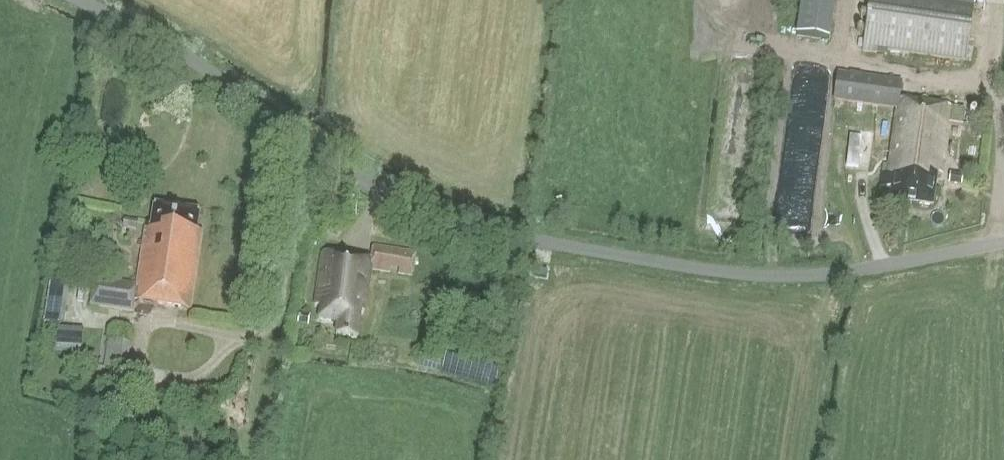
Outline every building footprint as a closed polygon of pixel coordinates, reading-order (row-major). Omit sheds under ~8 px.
[(835,0),(802,0),(797,35),(828,40),(835,0)] [(863,47),(887,50),(965,62),(975,0),(870,0),(863,47)] [(962,126),(964,110),(897,99),(900,83),(837,73),(833,101),(895,111),(886,169),(882,169),(879,189),(890,190),(888,202),(932,209),(937,177),(942,178),(950,124),(962,126)] [(869,126),(871,117),(860,115),(858,124),(869,126)] [(870,167),(875,131),(850,128),(845,163),(870,167)] [(962,188),(964,176),(953,174),(951,186),(962,188)] [(190,309),(198,246),(200,232),(196,232),(198,213),(152,207),(150,228),(144,227),(137,285),(94,279),(91,305),(133,312),(134,302),(190,309)] [(137,230),(138,220),(126,218),(124,228),(137,230)] [(411,278),(415,253),(373,246),(371,260),(323,253),(315,306),(320,307),(318,320),(336,323),(334,336),(355,339),(359,312),(363,313),(369,271),(411,278)] [(44,322),(63,325),(71,277),(52,274),(44,322)] [(309,325),(311,316),(298,314),(297,323),(309,325)] [(57,345),(82,346),(83,329),(58,328),(57,345)] [(132,342),(109,338),(105,366),(127,370),(132,342)]
